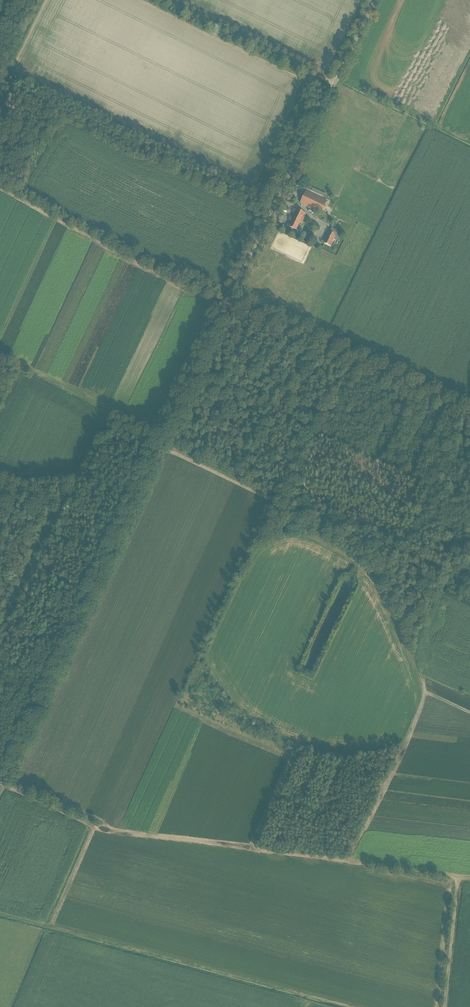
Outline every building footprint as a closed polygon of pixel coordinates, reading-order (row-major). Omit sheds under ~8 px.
[(306,191),(300,204),(321,214),(327,201),(306,191)] [(304,213),(297,210),(289,227),(296,230),(299,223),(302,224),(303,221),(301,220),(304,213)] [(325,238),(323,243),(331,247),(333,242),(332,242),(336,235),(329,232),(325,239),(325,238)]
